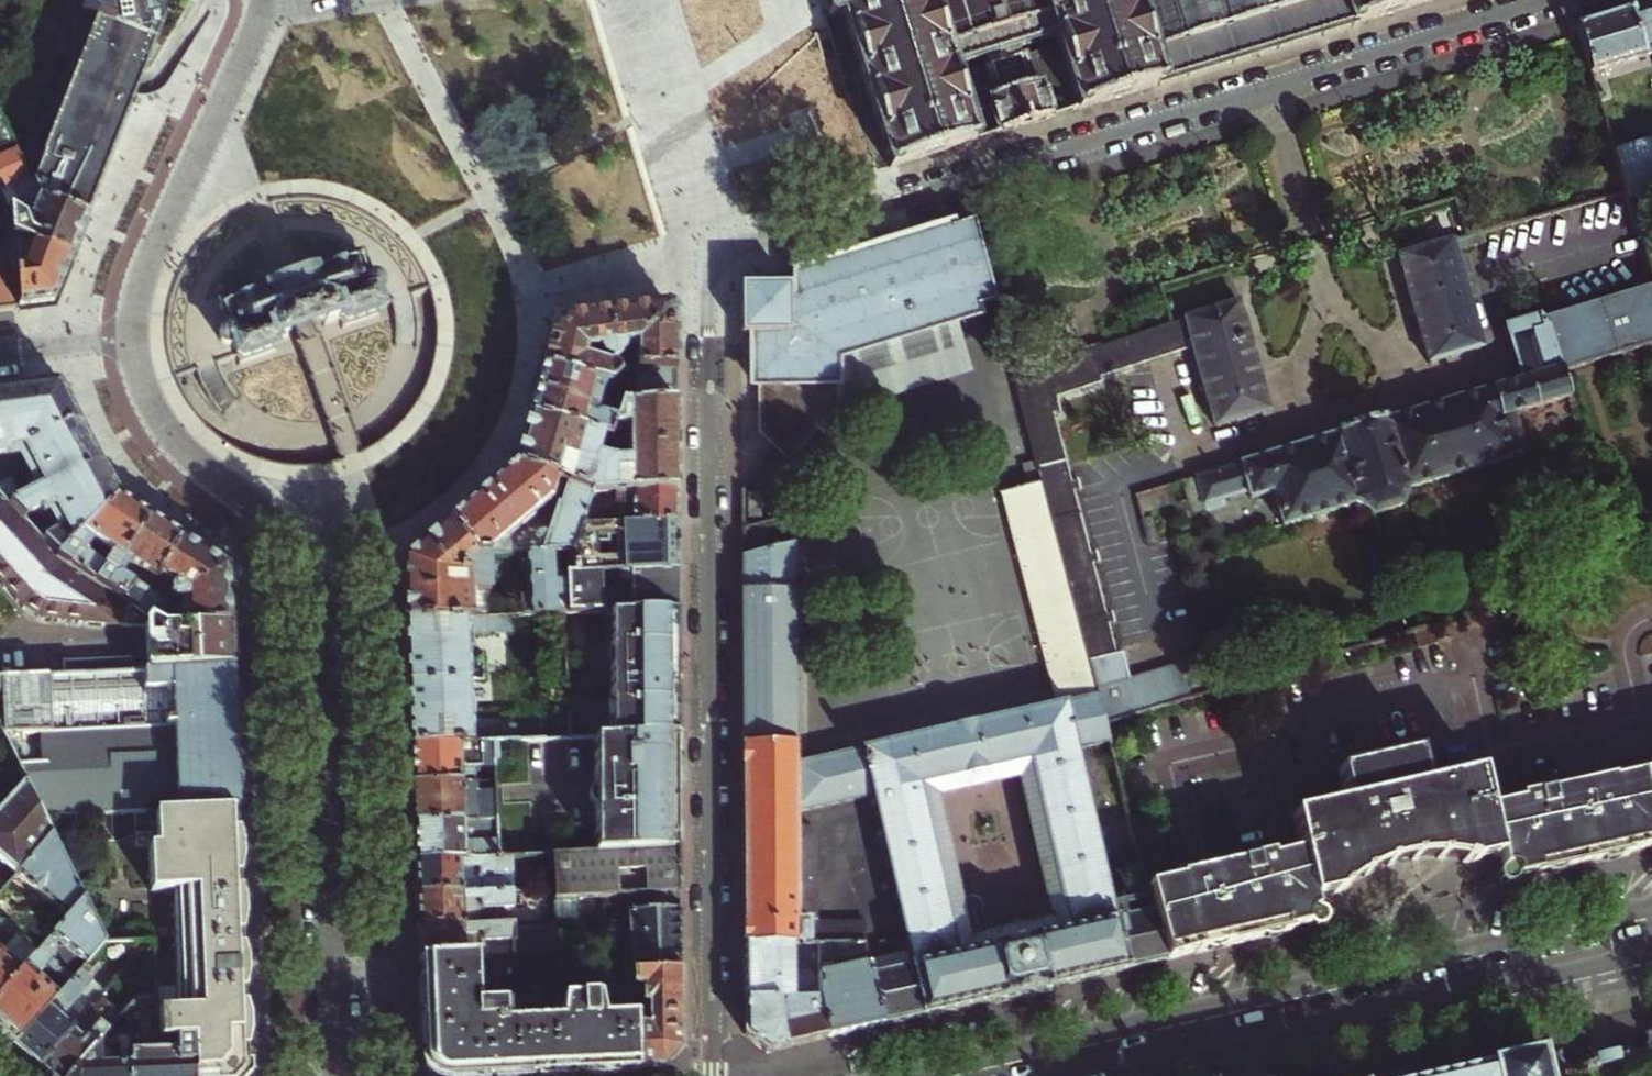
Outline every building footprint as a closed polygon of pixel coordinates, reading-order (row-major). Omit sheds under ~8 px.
[(74,15),(91,22),(28,184),(35,200),(85,218),(115,141),(134,92),(138,82),(142,71),(145,65),(166,9),(165,0),(76,0),(71,1),(74,15)] [(829,16),(841,12),(879,136),(889,169),(973,143),(950,68),(985,57),(998,96),(995,97),(991,103),(993,109),(991,110),(998,135),(1049,119),(1041,93),(1038,94),(1036,88),(1032,85),(1028,86),(1015,47),(1053,35),(1077,110),(1430,1),(1430,0),(824,0),(829,16)] [(1577,28),(1579,36),(1590,73),(1651,54),(1651,5),(1646,6),(1577,28)] [(79,232),(85,218),(35,200),(28,184),(0,123),(0,198),(4,207),(8,235),(69,259),(79,232)] [(1614,152),(1625,192),(1632,213),(1651,207),(1651,141),(1614,152)] [(792,346),(748,346),(748,400),(759,400),(835,397),(837,368),(963,333),(984,328),(981,317),(996,312),(973,223),(971,216),(852,252),(789,271),(791,297),(792,346)] [(10,249),(18,307),(52,303),(63,274),(69,259),(8,235),(10,249)] [(1465,240),(1451,244),(1455,257),(1486,248),(1482,235),(1465,240)] [(1482,352),(1455,257),(1451,244),(1397,260),(1427,367),(1431,366),(1431,368),(1436,367),(1436,365),(1452,360),(1453,362),(1463,359),(1462,357),(1475,354),(1475,356),(1481,354),(1481,352),(1482,352)] [(18,307),(10,249),(0,250),(0,310),(18,307)] [(228,346),(231,345),(229,337),(268,324),(299,313),(331,302),(370,289),(372,296),(377,294),(379,291),(380,289),(381,286),(380,283),(379,281),(377,279),(374,278),(371,278),(366,279),(365,275),(363,276),(358,263),(360,262),(358,257),(353,259),(354,260),(340,265),(329,269),(317,273),(316,272),(312,273),(313,274),(298,279),(288,283),(276,287),(265,291),(265,290),(260,291),(260,293),(248,298),(236,302),(223,306),(223,305),(218,306),(220,310),(221,310),(225,323),(224,324),(226,329),(223,330),(220,333),(219,335),(219,338),(219,341),(221,343),(223,345),(225,346),(228,346)] [(331,302),(299,313),(268,324),(229,337),(231,345),(235,356),(238,363),(275,350),(273,345),(275,344),(274,342),(287,337),(290,336),(305,331),(322,325),(326,324),(329,323),(338,320),(338,321),(341,321),(343,327),(379,315),(376,307),(372,296),(370,289),(331,302)] [(1520,388),(1559,377),(1651,351),(1651,294),(1544,325),(1536,322),(1504,331),(1519,385),(1520,388)] [(791,297),(741,299),(743,346),(748,346),(792,346),(791,297)] [(1236,305),(1183,319),(1184,321),(1189,341),(1213,428),(1217,427),(1218,429),(1222,428),(1222,425),(1237,421),(1238,423),(1246,421),(1246,419),(1259,416),(1260,417),(1265,416),(1264,414),(1266,414),(1236,305)] [(601,315),(560,319),(552,320),(547,340),(540,368),(606,385),(617,378),(616,369),(613,369),(612,368),(581,361),(583,352),(587,356),(595,353),(598,357),(602,360),(606,361),(611,361),(616,359),(618,356),(619,355),(621,351),(622,346),(636,345),(635,359),(632,360),(628,364),(627,369),(676,369),(675,318),(663,307),(658,308),(627,312),(601,315)] [(1168,326),(1012,375),(1035,463),(1052,530),(1087,664),(1114,656),(1049,410),(1057,408),(1054,397),(1099,383),(1098,378),(1186,350),(1184,342),(1189,341),(1184,321),(1168,326)] [(975,376),(963,333),(837,368),(835,397),(835,417),(975,376)] [(540,368),(533,394),(527,416),(610,437),(610,429),(618,402),(621,402),(617,378),(606,385),(540,368)] [(676,387),(676,369),(627,369),(616,369),(617,378),(621,402),(676,402),(676,387)] [(1513,418),(1567,404),(1559,377),(1520,388),(1519,385),(1491,393),(1502,431),(1516,427),(1513,418)] [(11,391),(0,393),(0,500),(60,557),(71,546),(80,537),(117,499),(89,444),(71,408),(71,407),(70,405),(60,384),(35,388),(35,389),(23,390),(12,392),(11,391)] [(1516,427),(1502,431),(1491,393),(1386,423),(1407,492),(1525,460),(1516,427)] [(835,397),(759,400),(759,418),(760,437),(766,443),(774,452),(787,467),(835,417),(835,397)] [(610,437),(610,492),(677,489),(676,449),(676,402),(621,402),(618,402),(610,429),(610,437)] [(590,492),(610,492),(610,437),(527,416),(519,446),(514,464),(590,492)] [(1400,511),(1407,492),(1386,423),(1386,421),(1333,436),(1334,438),(1352,509),(1369,520),(1400,511)] [(1280,529),(1352,509),(1334,438),(1239,466),(1246,493),(1248,500),(1270,494),(1280,529)] [(795,863),(795,814),(872,797),(910,966),(871,975),(883,1025),(981,1003),(1070,982),(1085,979),(1164,961),(1147,894),(1144,884),(1132,887),(1135,901),(1111,906),(1079,765),(1088,763),(1112,857),(1135,851),(1103,726),(1096,699),(1087,664),(1052,530),(1035,463),(1017,467),(1075,703),(889,744),(794,764),(792,546),(779,519),(741,527),(742,748),(741,748),(741,767),(742,767),(743,945),(819,944),(843,943),(863,943),(865,923),(815,922),(814,863),(795,863)] [(590,492),(514,464),(514,465),(503,475),(463,508),(448,521),(476,554),(488,554),(519,552),(570,550),(578,526),(588,493),(590,492)] [(1222,499),(1246,493),(1239,466),(1180,483),(1191,522),(1225,512),(1222,499)] [(1175,505),(1169,486),(1134,496),(1140,515),(1175,505)] [(677,508),(677,489),(610,492),(590,492),(588,493),(578,526),(677,523),(677,508)] [(761,494),(748,494),(748,521),(761,521),(761,494)] [(121,560),(148,519),(133,510),(118,500),(117,499),(80,537),(85,541),(85,545),(80,552),(71,546),(60,557),(59,558),(94,581),(104,567),(109,559),(113,554),(121,560)] [(23,607),(48,612),(47,618),(61,620),(62,615),(69,616),(68,622),(81,624),(83,618),(90,620),(89,625),(102,628),(103,622),(138,629),(140,674),(230,669),(230,661),(228,633),(228,625),(164,628),(134,608),(94,581),(59,558),(60,557),(0,500),(0,583),(23,607)] [(165,531),(148,519),(121,560),(113,554),(109,559),(118,565),(112,574),(104,567),(94,581),(134,608),(179,540),(165,531)] [(417,547),(401,561),(404,620),(490,616),(488,554),(476,554),(448,521),(417,547)] [(571,573),(599,572),(604,572),(677,570),(677,553),(677,523),(578,526),(570,550),(571,573)] [(197,551),(179,540),(134,608),(164,628),(228,625),(227,570),(218,565),(197,551)] [(570,550),(519,552),(519,569),(526,568),(527,594),(522,595),(522,615),(565,613),(564,573),(571,573),(570,550)] [(613,584),(616,584),(629,584),(630,611),(677,609),(677,596),(677,570),(604,572),(604,577),(611,577),(611,580),(612,582),(613,584)] [(564,573),(565,613),(607,612),(606,582),(599,582),(599,572),(571,573),(564,573)] [(571,738),(593,737),(678,732),(678,670),(677,609),(630,611),(607,612),(565,613),(568,661),(568,675),(571,738)] [(513,615),(490,616),(404,620),(405,654),(407,682),(471,680),(485,679),(484,655),(477,648),(468,648),(467,625),(474,633),(514,631),(513,615)] [(1426,630),(1404,636),(1409,652),(1431,645),(1426,630)] [(1114,656),(1087,664),(1096,699),(1103,726),(1203,695),(1195,665),(1182,669),(1182,667),(1130,681),(1123,654),(1114,656)] [(1221,658),(1209,662),(1218,691),(1230,688),(1221,658)] [(568,675),(568,661),(555,661),(552,664),(553,676),(568,675)] [(230,669),(140,674),(0,681),(0,727),(4,736),(175,727),(233,724),(232,702),(231,679),(230,669)] [(519,740),(518,724),(485,726),(485,734),(473,735),(471,680),(407,682),(408,717),(410,745),(501,741),(519,740)] [(175,727),(178,811),(237,808),(235,766),(233,724),(175,727)] [(27,781),(45,818),(101,815),(102,841),(113,841),(112,815),(135,813),(178,811),(175,727),(4,736),(27,781)] [(679,796),(678,761),(678,732),(593,737),(595,801),(679,796)] [(501,758),(501,741),(410,745),(411,767),(411,784),(477,781),(476,758),(496,757),(496,758),(501,758)] [(1379,864),(1399,859),(1414,857),(1433,856),(1451,857),(1469,860),(1495,855),(1502,884),(1582,866),(1609,860),(1630,855),(1629,852),(1651,847),(1651,777),(1612,786),(1612,783),(1535,800),(1534,797),(1511,803),(1512,806),(1486,813),(1479,783),(1425,795),(1418,762),(1337,780),(1345,814),(1291,826),(1298,856),(1273,862),(1272,857),(1253,862),(1254,866),(1181,884),(1182,887),(1152,895),(1147,894),(1164,961),(1195,951),(1195,954),(1236,945),(1314,927),(1308,897),(1333,891),(1347,880),(1362,872),(1379,864)] [(413,822),(499,818),(498,806),(497,780),(477,781),(411,784),(412,791),(413,813),(413,822)] [(0,812),(0,863),(16,877),(19,874),(53,835),(45,818),(27,781),(0,812)] [(501,857),(552,854),(679,848),(679,818),(679,796),(595,801),(498,806),(499,818),(501,857)] [(192,1039),(194,1075),(244,1075),(250,1070),(249,1049),(244,955),(240,869),(237,808),(178,811),(135,813),(137,847),(150,846),(151,891),(174,890),(179,1008),(163,1010),(162,1006),(158,1006),(160,1040),(192,1039)] [(414,840),(415,861),(501,857),(499,818),(413,822),(414,840)] [(85,899),(53,835),(19,874),(69,918),(85,899)] [(552,854),(553,869),(556,925),(558,952),(558,954),(573,953),(576,951),(580,948),(582,945),(584,942),(582,899),(606,897),(679,894),(679,874),(679,848),(552,854)] [(415,861),(416,882),(416,893),(484,890),(483,875),(515,873),(514,872),(553,869),(552,854),(501,857),(415,861)] [(515,889),(484,890),(416,893),(417,915),(418,926),(485,923),(485,907),(516,905),(515,889)] [(629,911),(630,973),(680,971),(679,940),(679,894),(606,897),(606,906),(632,904),(632,911),(629,911)] [(85,899),(69,918),(31,961),(0,997),(0,1035),(4,1038),(15,1047),(82,971),(106,942),(85,899)] [(418,926),(419,945),(419,959),(485,956),(484,940),(516,938),(515,927),(515,922),(485,923),(418,926)] [(556,925),(515,927),(516,938),(516,955),(558,952),(556,925)] [(31,961),(8,941),(8,937),(1,930),(0,930),(0,997),(31,961)] [(152,941),(141,941),(129,955),(135,960),(152,941)] [(848,968),(843,943),(819,944),(819,968),(819,997),(818,998),(828,1038),(855,1032),(883,1025),(871,975),(868,963),(848,968)] [(819,968),(819,944),(743,945),(743,969),(744,998),(791,998),(790,968),(819,968)] [(606,1074),(635,1073),(632,1004),(599,1005),(595,997),(562,999),(561,991),(545,991),(531,987),(499,988),(498,975),(509,974),(508,955),(485,956),(419,959),(422,1010),(424,1061),(440,1075),(571,1075),(606,1074)] [(107,993),(82,971),(15,1047),(31,1062),(40,1070),(88,1015),(107,993)] [(660,1072),(680,1052),(680,971),(630,973),(632,1004),(635,1073),(651,1072),(660,1072)] [(140,996),(129,1009),(129,1031),(131,1075),(194,1075),(192,1039),(160,1040),(158,1006),(158,996),(140,996)] [(744,1035),(767,1052),(795,1045),(807,1043),(828,1038),(818,998),(791,998),(744,998),(744,1035)] [(88,1015),(40,1070),(47,1075),(71,1075),(108,1033),(88,1015)] [(108,1033),(71,1075),(131,1075),(129,1031),(116,1032),(112,1028),(108,1033)] [(1539,1051),(1487,1063),(1487,1066),(1444,1075),(1544,1075),(1539,1051)]
